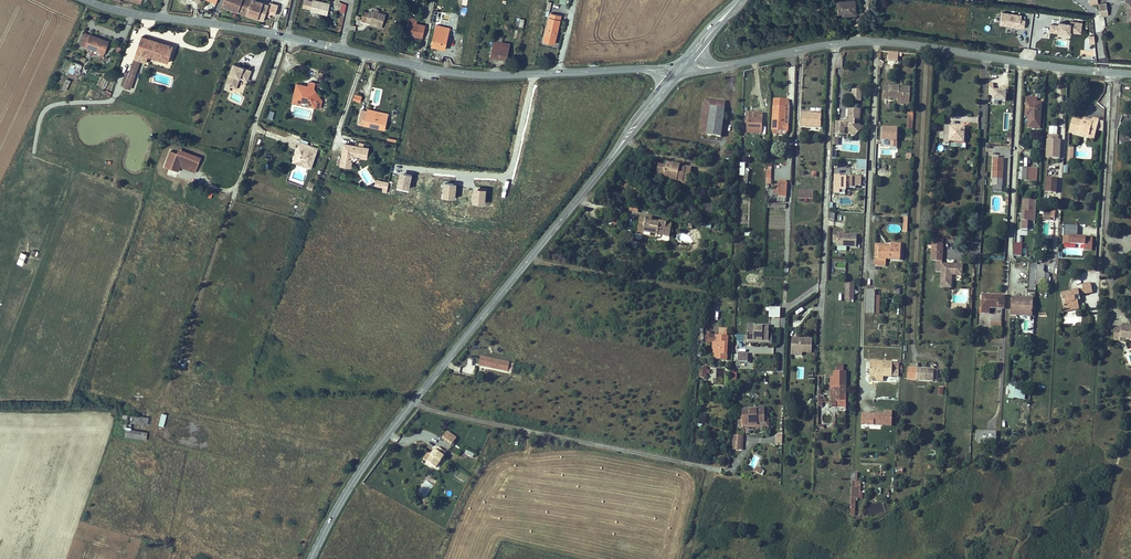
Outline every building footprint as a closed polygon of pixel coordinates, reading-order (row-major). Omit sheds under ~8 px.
[(223,6),(239,11),(243,0),(225,0),(223,6)] [(261,0),(243,0),(239,11),(265,19),(270,3),(261,0)] [(328,14),(331,3),(319,0),(313,0),(312,0),(304,0),(303,7),(311,8),(310,10),(328,14)] [(856,12),(855,0),(838,0),(839,11),(845,10),(850,10),(850,13),(856,12)] [(1107,15),(1106,2),(1099,3),(1100,15),(1107,15)] [(382,27),(383,25),(386,13),(379,11),(379,9),(375,7),(374,9),(374,10),(370,9),(369,11),(364,10),(361,20),(366,21),(371,22),(370,23),(382,27)] [(1002,11),(1000,24),(1025,27),(1026,19),(1021,18),(1022,14),(1002,11)] [(556,43),(562,15),(551,13),(545,41),(556,43)] [(423,37),(425,25),(417,23),(418,18),(409,16),(405,34),(410,35),(411,33),(415,34),(415,36),(423,37)] [(514,25),(523,26),(525,19),(516,17),(514,25)] [(1071,22),(1060,21),(1059,24),(1051,24),(1050,31),(1058,32),(1059,31),(1070,32),(1070,31),(1082,32),(1083,21),(1071,20),(1071,22)] [(454,41),(448,40),(451,27),(447,26),(446,28),(438,27),(434,48),(446,51),(452,52),(454,41)] [(104,53),(108,43),(109,40),(101,37),(91,33),(90,35),(83,32),(79,44),(104,53)] [(143,35),(136,52),(134,58),(124,86),(131,89),(141,60),(149,63),(151,57),(168,62),(174,45),(143,35)] [(506,60),(509,45),(510,43),(509,43),(495,41),(491,57),(506,60)] [(899,53),(888,52),(888,61),(899,61),(899,53)] [(66,70),(77,75),(81,66),(70,61),(66,70)] [(237,86),(240,76),(248,79),(249,76),(252,68),(234,62),(226,82),(235,85),(237,86)] [(66,90),(69,79),(65,78),(61,89),(66,90)] [(293,99),(292,101),(302,104),(303,101),(303,99),(311,100),(310,105),(316,106),(321,107),(323,99),(322,96),(319,92),(315,85),(316,82),(309,80),(308,85),(302,84),(297,83),(293,99)] [(994,94),(994,99),(1007,99),(1007,92),(1009,92),(1009,87),(1003,87),(1002,89),(994,89),(994,85),(990,85),(989,94),(994,94)] [(896,98),(897,86),(890,86),(890,89),(884,89),(884,99),(889,100),(890,98),(896,98)] [(905,100),(906,91),(900,91),(900,86),(897,86),(896,98),(898,98),(898,100),(905,100)] [(862,90),(853,90),(853,99),(862,99),(862,90)] [(721,132),(726,98),(707,95),(703,99),(699,128),(699,129),(721,132)] [(772,129),(781,130),(783,99),(773,98),(772,129)] [(783,99),(781,130),(789,130),(789,123),(786,123),(787,99),(783,99)] [(1041,126),(1042,102),(1035,102),(1026,102),(1025,102),(1024,116),(1027,116),(1027,125),(1041,126)] [(368,109),(368,111),(362,110),(359,123),(386,130),(388,118),(389,114),(368,109)] [(860,109),(849,109),(848,118),(850,118),(850,122),(847,122),(836,121),(835,134),(840,134),(841,127),(845,127),(849,127),(849,132),(854,137),(863,129),(860,125),(855,124),(855,120),(860,120),(860,109)] [(754,132),(755,112),(749,112),(749,118),(749,121),(746,121),(746,132),(754,132)] [(762,112),(755,112),(754,132),(762,133),(762,112)] [(822,125),(823,113),(811,113),(804,112),(803,124),(822,125)] [(1093,120),(1092,123),(1084,121),(1074,118),(1071,129),(1090,135),(1089,137),(1094,138),(1099,121),(1093,120)] [(965,141),(965,126),(946,125),(945,134),(951,134),(951,140),(965,141)] [(884,127),(883,139),(891,140),(891,146),(898,147),(899,128),(884,127)] [(1089,137),(1090,135),(1071,129),(1070,132),(1089,137)] [(1060,157),(1061,147),(1060,147),(1060,140),(1058,140),(1058,137),(1049,136),(1048,157),(1060,157)] [(318,151),(314,150),(315,146),(304,142),(301,141),(300,145),(299,148),(298,150),(295,158),(294,161),(306,165),(312,167),(317,154),(318,151)] [(357,154),(362,156),(362,155),(367,157),(369,146),(364,145),(365,142),(359,141),(359,144),(345,142),(341,164),(351,166),(351,160),(352,160),(352,157),(357,154)] [(202,156),(180,148),(178,153),(171,150),(165,165),(179,170),(181,165),(196,171),(202,156)] [(992,185),(1003,185),(1004,158),(999,158),(1000,156),(994,155),(992,185)] [(688,183),(691,166),(685,165),(684,167),(680,166),(680,164),(665,161),(665,165),(658,163),(656,173),(669,176),(669,177),(681,180),(681,182),(688,183)] [(1024,180),(1037,181),(1037,167),(1024,167),(1024,180)] [(412,172),(401,170),(398,186),(409,188),(412,172)] [(841,173),(834,173),(833,191),(840,191),(840,189),(848,189),(848,176),(841,176),(841,173)] [(861,177),(852,177),(851,187),(857,188),(857,186),(861,186),(861,177)] [(1057,192),(1057,178),(1048,177),(1047,192),(1057,192)] [(377,179),(376,186),(387,188),(389,181),(377,179)] [(315,183),(309,181),(307,188),(313,190),(315,183)] [(458,183),(444,182),(442,196),(456,198),(458,183)] [(487,188),(474,186),(473,201),(486,202),(487,188)] [(813,198),(814,190),(799,190),(799,198),(813,198)] [(1028,219),(1036,220),(1036,200),(1024,200),(1022,228),(1028,228),(1028,219)] [(670,236),(672,222),(659,220),(659,222),(651,220),(651,216),(645,215),(645,217),(640,216),(637,230),(643,232),(644,228),(650,229),(649,232),(658,234),(670,236)] [(616,225),(620,219),(615,216),(611,222),(616,225)] [(1078,225),(1064,224),(1063,242),(1084,243),(1093,244),(1093,236),(1078,236),(1078,225)] [(650,229),(644,228),(643,232),(643,234),(657,237),(658,234),(649,232),(650,229)] [(856,246),(857,234),(845,234),(845,235),(843,235),(844,233),(838,233),(838,232),(833,231),(833,240),(837,240),(837,245),(856,246)] [(932,261),(937,261),(943,261),(945,239),(933,238),(932,261)] [(890,249),(879,248),(879,259),(876,259),(875,265),(886,266),(886,259),(901,260),(902,244),(891,244),(890,245),(890,249)] [(876,245),(876,259),(879,259),(879,248),(890,249),(890,245),(876,245)] [(1038,265),(1038,260),(1030,260),(1029,290),(1037,291),(1037,281),(1037,277),(1038,265)] [(949,266),(949,264),(943,264),(943,261),(937,261),(937,272),(942,272),(941,287),(952,288),(953,275),(963,275),(963,265),(953,265),(953,267),(949,266)] [(1038,265),(1037,277),(1037,281),(1049,281),(1049,272),(1044,272),(1044,265),(1038,265)] [(846,282),(846,299),(855,299),(855,282),(846,282)] [(1080,291),(1093,289),(1092,283),(1083,284),(1084,288),(1063,292),(1065,306),(1080,304),(1079,300),(1082,300),(1081,295),(1080,291)] [(867,313),(875,313),(876,296),(876,290),(867,290),(867,313)] [(953,295),(953,301),(966,302),(967,291),(962,291),(962,295),(953,295)] [(1003,307),(1003,294),(983,293),(982,312),(989,312),(989,307),(1003,307)] [(1035,315),(1036,297),(1012,296),(1011,314),(1035,315)] [(756,327),(756,326),(749,326),(749,337),(745,337),(745,343),(749,343),(749,341),(768,342),(769,329),(763,329),(763,328),(756,327)] [(1122,326),(1121,327),(1115,326),(1114,340),(1121,340),(1121,337),(1130,338),(1130,328),(1129,328),(1129,326),(1122,326)] [(726,360),(727,337),(726,337),(718,336),(717,336),(717,337),(716,342),(715,342),(715,343),(714,343),(714,352),(716,352),(716,359),(726,360)] [(803,354),(812,355),(813,338),(804,338),(804,339),(797,339),(797,337),(793,337),(792,354),(803,354)] [(740,354),(739,362),(749,362),(750,355),(740,354)] [(480,356),(478,366),(512,372),(514,363),(480,356)] [(878,362),(877,375),(883,376),(893,376),(893,362),(878,362)] [(910,379),(935,381),(935,368),(911,367),(910,379)] [(846,406),(847,372),(845,372),(836,372),(835,372),(835,377),(834,392),(831,392),(831,399),(838,399),(840,399),(840,406),(846,406)] [(1010,387),(1009,397),(1026,399),(1027,389),(1010,387)] [(757,412),(745,413),(745,423),(741,423),(742,429),(746,428),(745,426),(758,426),(758,424),(765,424),(765,410),(757,410),(757,412)] [(864,412),(863,423),(892,425),(893,411),(884,411),(884,413),(864,412)] [(124,437),(147,439),(147,431),(131,429),(132,422),(148,424),(149,417),(123,414),(122,423),(126,423),(124,437)] [(984,449),(996,443),(996,430),(976,429),(975,440),(984,440),(984,449)] [(448,431),(444,437),(453,443),(457,437),(448,431)] [(445,455),(444,455),(446,451),(439,446),(436,449),(435,449),(433,452),(430,450),(424,458),(437,467),(445,455)] [(858,473),(852,473),(850,514),(855,514),(856,500),(858,500),(858,497),(863,497),(863,492),(860,492),(861,481),(857,481),(858,473)]
